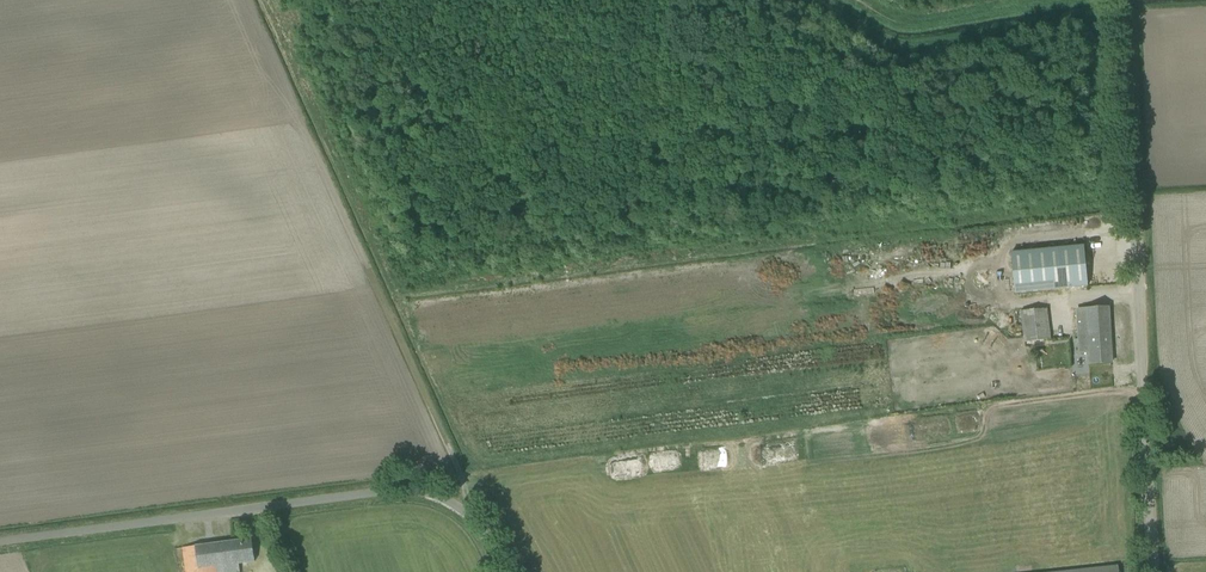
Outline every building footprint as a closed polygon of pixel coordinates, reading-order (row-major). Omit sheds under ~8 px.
[(1084,246),(1011,252),(1015,293),(1088,286),(1084,246)] [(1080,353),(1090,352),(1090,364),(1112,363),(1108,307),(1077,309),(1080,353)] [(1047,310),(1021,313),(1024,342),(1051,339),(1047,310)] [(254,560),(252,538),(183,548),(187,571),(239,571),(238,563),(254,560)]
